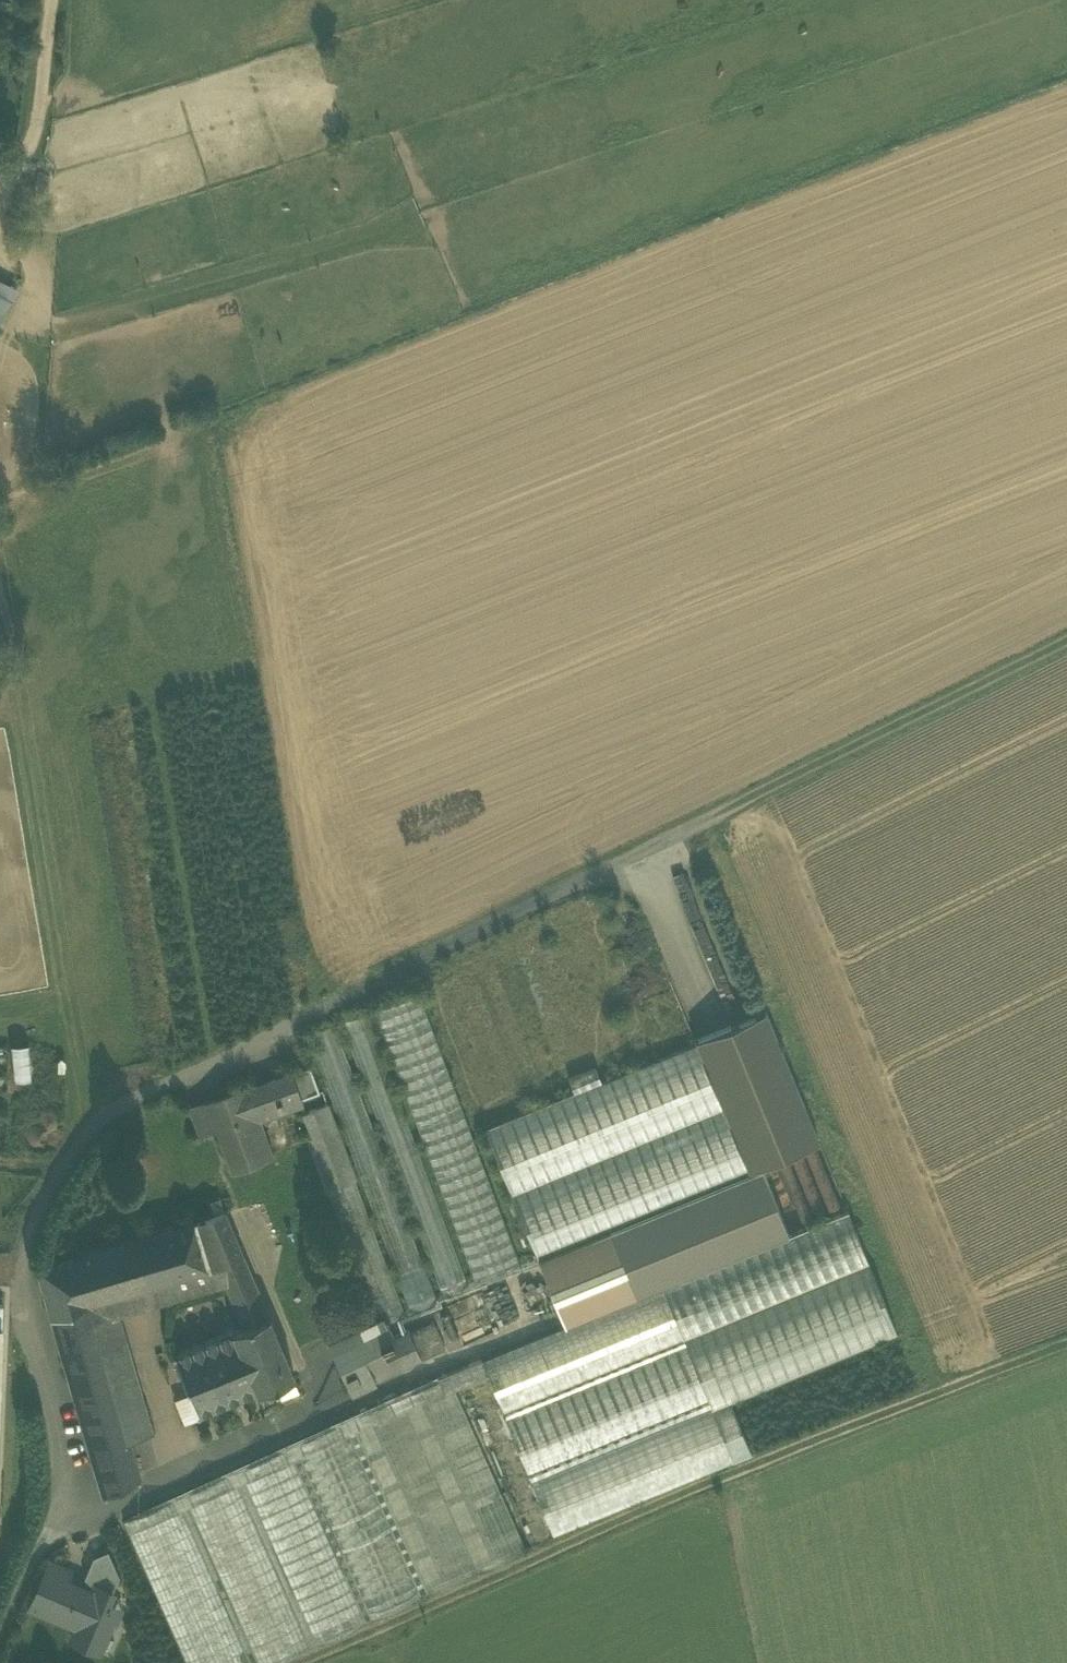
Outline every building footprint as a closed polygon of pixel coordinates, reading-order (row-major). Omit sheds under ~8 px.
[(16,287),(0,279),(0,317),(16,287)] [(9,646),(0,621),(0,649),(9,646)] [(373,1008),(475,1281),(522,1264),(420,991),(373,1008)] [(340,1021),(442,1294),(469,1283),(368,1010),(340,1021)] [(696,1042),(749,1171),(761,1165),(820,1141),(766,1010),(695,1040),(696,1042)] [(307,1033),(411,1312),(439,1302),(335,1023),(307,1033)] [(15,1076),(33,1074),(30,1040),(13,1041),(15,1076)] [(486,1128),(538,1257),(665,1205),(749,1171),(696,1042),(602,1080),(596,1065),(569,1077),(575,1091),(486,1128)] [(291,1071),(301,1097),(320,1090),(320,1089),(310,1064),(291,1071)] [(232,1167),(233,1168),(273,1154),(265,1131),(263,1131),(264,1133),(258,1134),(254,1121),(255,1121),(252,1112),(278,1103),(278,1105),(283,1103),(282,1098),(297,1092),(300,1103),(303,1102),(301,1097),(291,1071),(242,1089),(241,1086),(198,1102),(205,1123),(221,1118),(223,1125),(218,1126),(233,1166),(232,1167)] [(260,1117),(300,1103),(297,1092),(282,1098),(283,1103),(278,1105),(278,1103),(252,1112),(255,1121),(254,1121),(258,1134),(264,1133),(263,1131),(265,1131),(260,1117)] [(308,1136),(327,1188),(356,1177),(328,1102),(304,1111),(313,1134),(308,1136)] [(208,1130),(218,1126),(223,1125),(221,1118),(205,1123),(208,1130)] [(820,1141),(761,1165),(787,1229),(846,1205),(820,1141)] [(789,1233),(787,1229),(761,1165),(749,1171),(665,1205),(538,1257),(566,1324),(681,1277),(692,1272),(789,1233)] [(376,1317),(379,1324),(387,1320),(387,1321),(406,1314),(356,1177),(327,1188),(375,1318),(376,1317)] [(37,1263),(102,1492),(141,1474),(130,1438),(91,1300),(218,1263),(226,1282),(244,1324),(269,1313),(225,1209),(37,1263)] [(692,1272),(681,1277),(702,1328),(869,1260),(848,1209),(789,1233),(692,1272)] [(897,1332),(869,1260),(702,1328),(681,1277),(566,1324),(482,1358),(488,1372),(553,1533),(752,1452),(731,1399),(897,1332)] [(91,1300),(130,1438),(154,1431),(121,1313),(226,1282),(218,1263),(91,1300)] [(244,1324),(232,1329),(258,1389),(275,1382),(293,1375),(295,1374),(269,1313),(244,1324)] [(328,1340),(352,1390),(445,1346),(440,1335),(437,1329),(434,1322),(425,1327),(423,1323),(417,1325),(419,1329),(416,1331),(410,1333),(408,1329),(394,1336),(387,1321),(387,1320),(379,1324),(376,1317),(375,1318),(328,1340)] [(198,1414),(258,1389),(232,1329),(174,1353),(198,1414)] [(488,1372),(482,1358),(438,1376),(439,1378),(123,1520),(187,1662),(272,1662),(528,1548),(455,1385),(488,1372)] [(293,1375),(275,1382),(281,1396),(298,1389),(293,1375)] [(95,1582),(113,1590),(119,1574),(108,1549),(94,1555),(85,1576),(94,1584),(95,1582)] [(71,1638),(99,1650),(113,1618),(108,1616),(114,1602),(109,1600),(113,1590),(95,1582),(94,1584),(90,1592),(65,1582),(71,1568),(50,1559),(31,1605),(77,1624),(71,1638)]
